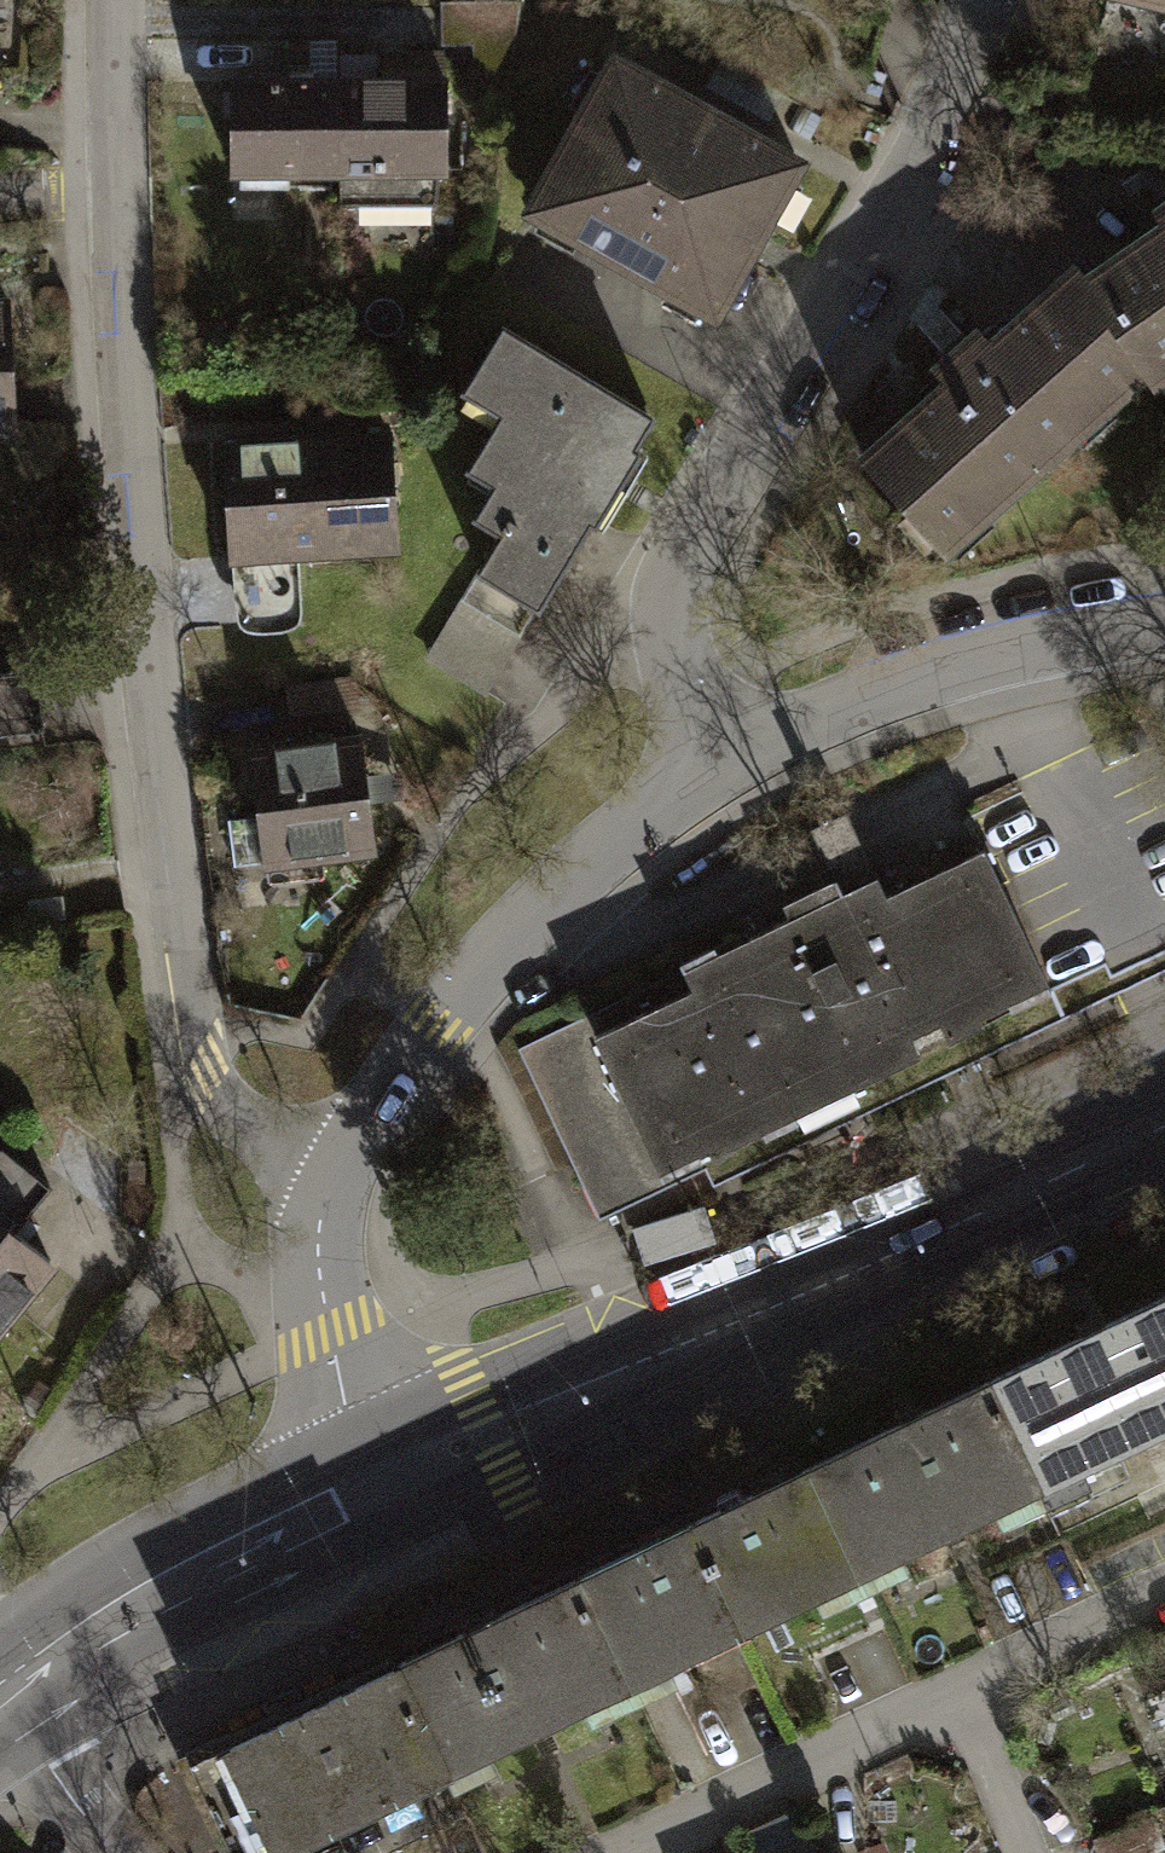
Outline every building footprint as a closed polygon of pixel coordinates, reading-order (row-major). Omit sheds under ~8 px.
[(1164,9),(1164,0),(1128,0),(1164,9)] [(519,4),(449,2),(448,45),(480,46),(479,79),(517,80),(519,4)] [(439,217),(444,59),(386,57),(385,85),(338,84),(335,194),(335,214),(439,217)] [(798,164),(614,60),(530,209),(715,312),(798,164)] [(335,194),(338,84),(234,81),(231,191),(335,194)] [(1088,282),(1144,366),(1154,379),(1164,371),(1164,228),(1088,282)] [(1088,282),(1078,270),(993,345),(981,331),(939,369),(951,382),(867,456),(945,542),(1144,366),(1088,282)] [(33,310),(0,312),(0,452),(41,449),(33,310)] [(652,417),(502,328),(467,387),(504,409),(471,465),(493,479),(473,512),(502,529),(426,657),(487,694),(652,417)] [(395,425),(221,440),(235,603),(237,615),(244,626),(267,632),(289,627),(298,616),(300,599),(298,558),(406,549),(395,425)] [(44,674),(0,678),(0,750),(51,744),(44,674)] [(400,871),(378,743),(264,763),(275,823),(247,828),(259,896),(400,871)] [(602,1050),(672,1200),(1072,1015),(1062,994),(1005,870),(908,914),(891,878),(692,970),(699,985),(707,1001),(602,1050)] [(611,1228),(672,1200),(602,1050),(707,1001),(699,985),(534,1062),(611,1228)] [(58,1240),(24,1215),(56,1172),(0,1131),(0,1318),(58,1240)] [(704,1205),(633,1228),(639,1248),(644,1263),(715,1240),(710,1225),(704,1205)] [(1164,1419),(1164,1296),(990,1380),(1038,1480),(1164,1419)] [(858,1566),(1038,1480),(990,1380),(810,1466),(858,1566)] [(742,1621),(858,1566),(810,1466),(694,1522),(742,1621)] [(626,1677),(742,1621),(694,1522),(578,1577),(626,1677)] [(445,1763),(626,1677),(578,1577),(397,1664),(445,1763)] [(277,1843),(445,1763),(397,1664),(229,1744),(277,1843)] [(277,1843),(229,1744),(191,1762),(235,1852),(257,1852),(277,1843)] [(1099,1852),(1145,1852),(1164,1845),(1164,1830),(1159,1815),(1094,1840),(1099,1852)] [(805,1836),(762,1852),(811,1852),(805,1836)]
